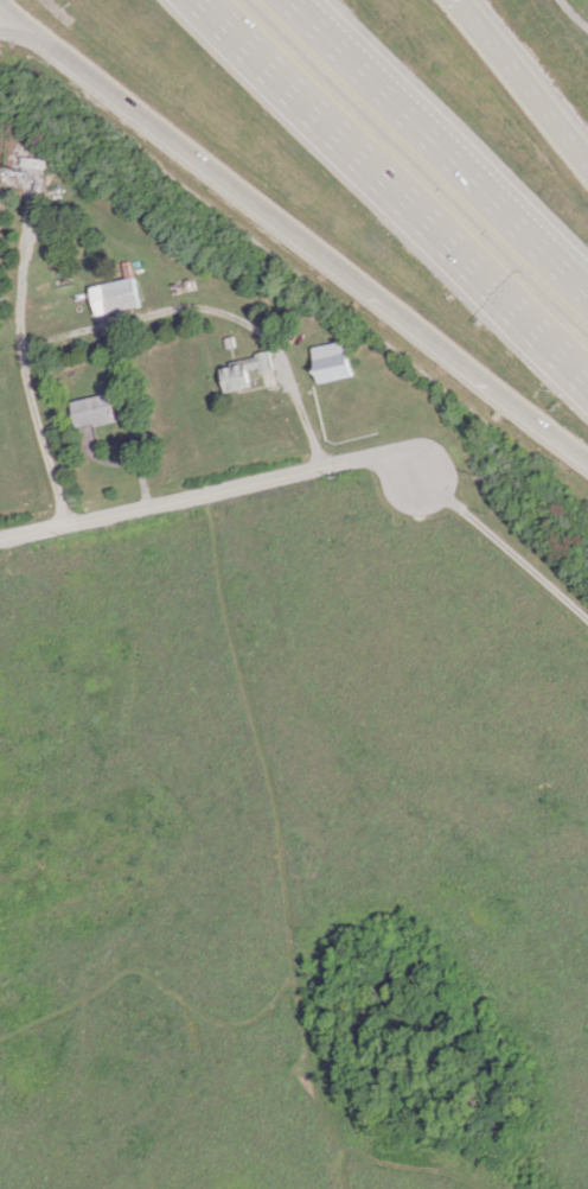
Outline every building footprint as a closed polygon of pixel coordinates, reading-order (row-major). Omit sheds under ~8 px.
[(91,287),(98,315),(141,304),(134,276),(91,287)] [(319,383),(353,375),(345,340),(311,348),(319,383)] [(226,391),(251,386),(248,372),(274,368),(271,352),(229,360),(230,366),(221,368),(226,391)] [(117,419),(111,391),(71,401),(78,428),(117,419)]
